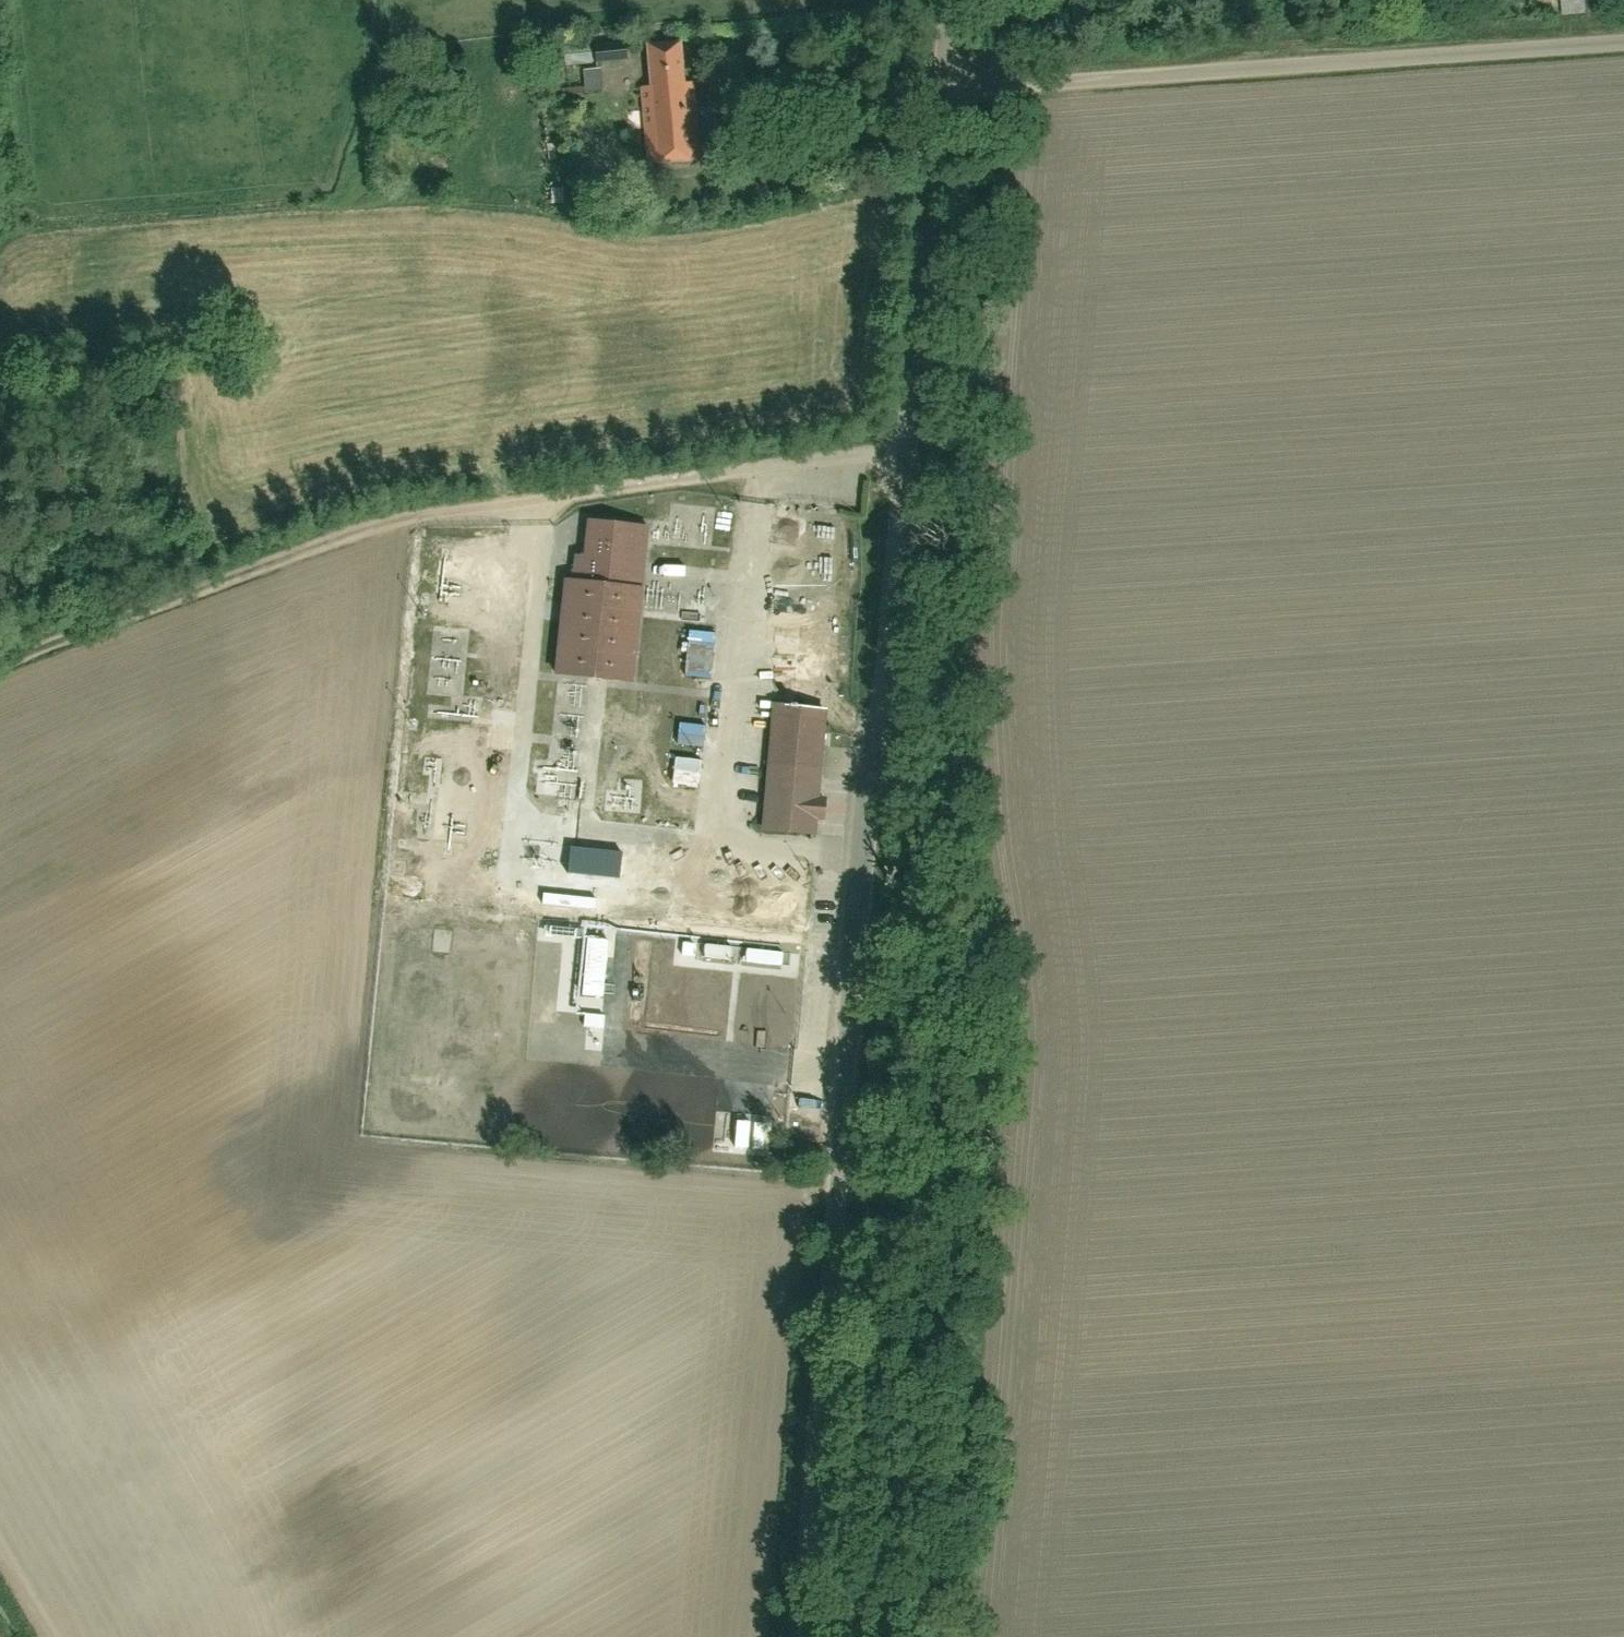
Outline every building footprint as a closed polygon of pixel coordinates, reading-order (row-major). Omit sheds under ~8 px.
[(1596,0),(1564,0),(1565,13),(1596,11),(1596,0)] [(692,44),(622,45),(623,74),(584,75),(584,92),(623,91),(625,163),(694,162),(692,44)] [(589,62),(588,46),(563,47),(563,63),(589,62)] [(778,703),(767,832),(822,837),(833,710),(845,711),(853,607),(832,606),(840,511),(784,506),(776,600),(795,601),(787,704),(778,703)] [(560,581),(552,675),(642,683),(655,527),(590,522),(587,555),(574,554),(572,582),(560,581)] [(632,963),(626,1037),(800,1051),(809,941),(787,939),(789,920),(805,922),(809,873),(793,872),(794,862),(714,856),(713,872),(689,870),(687,896),(711,898),(708,934),(763,939),(760,974),(632,963)]
